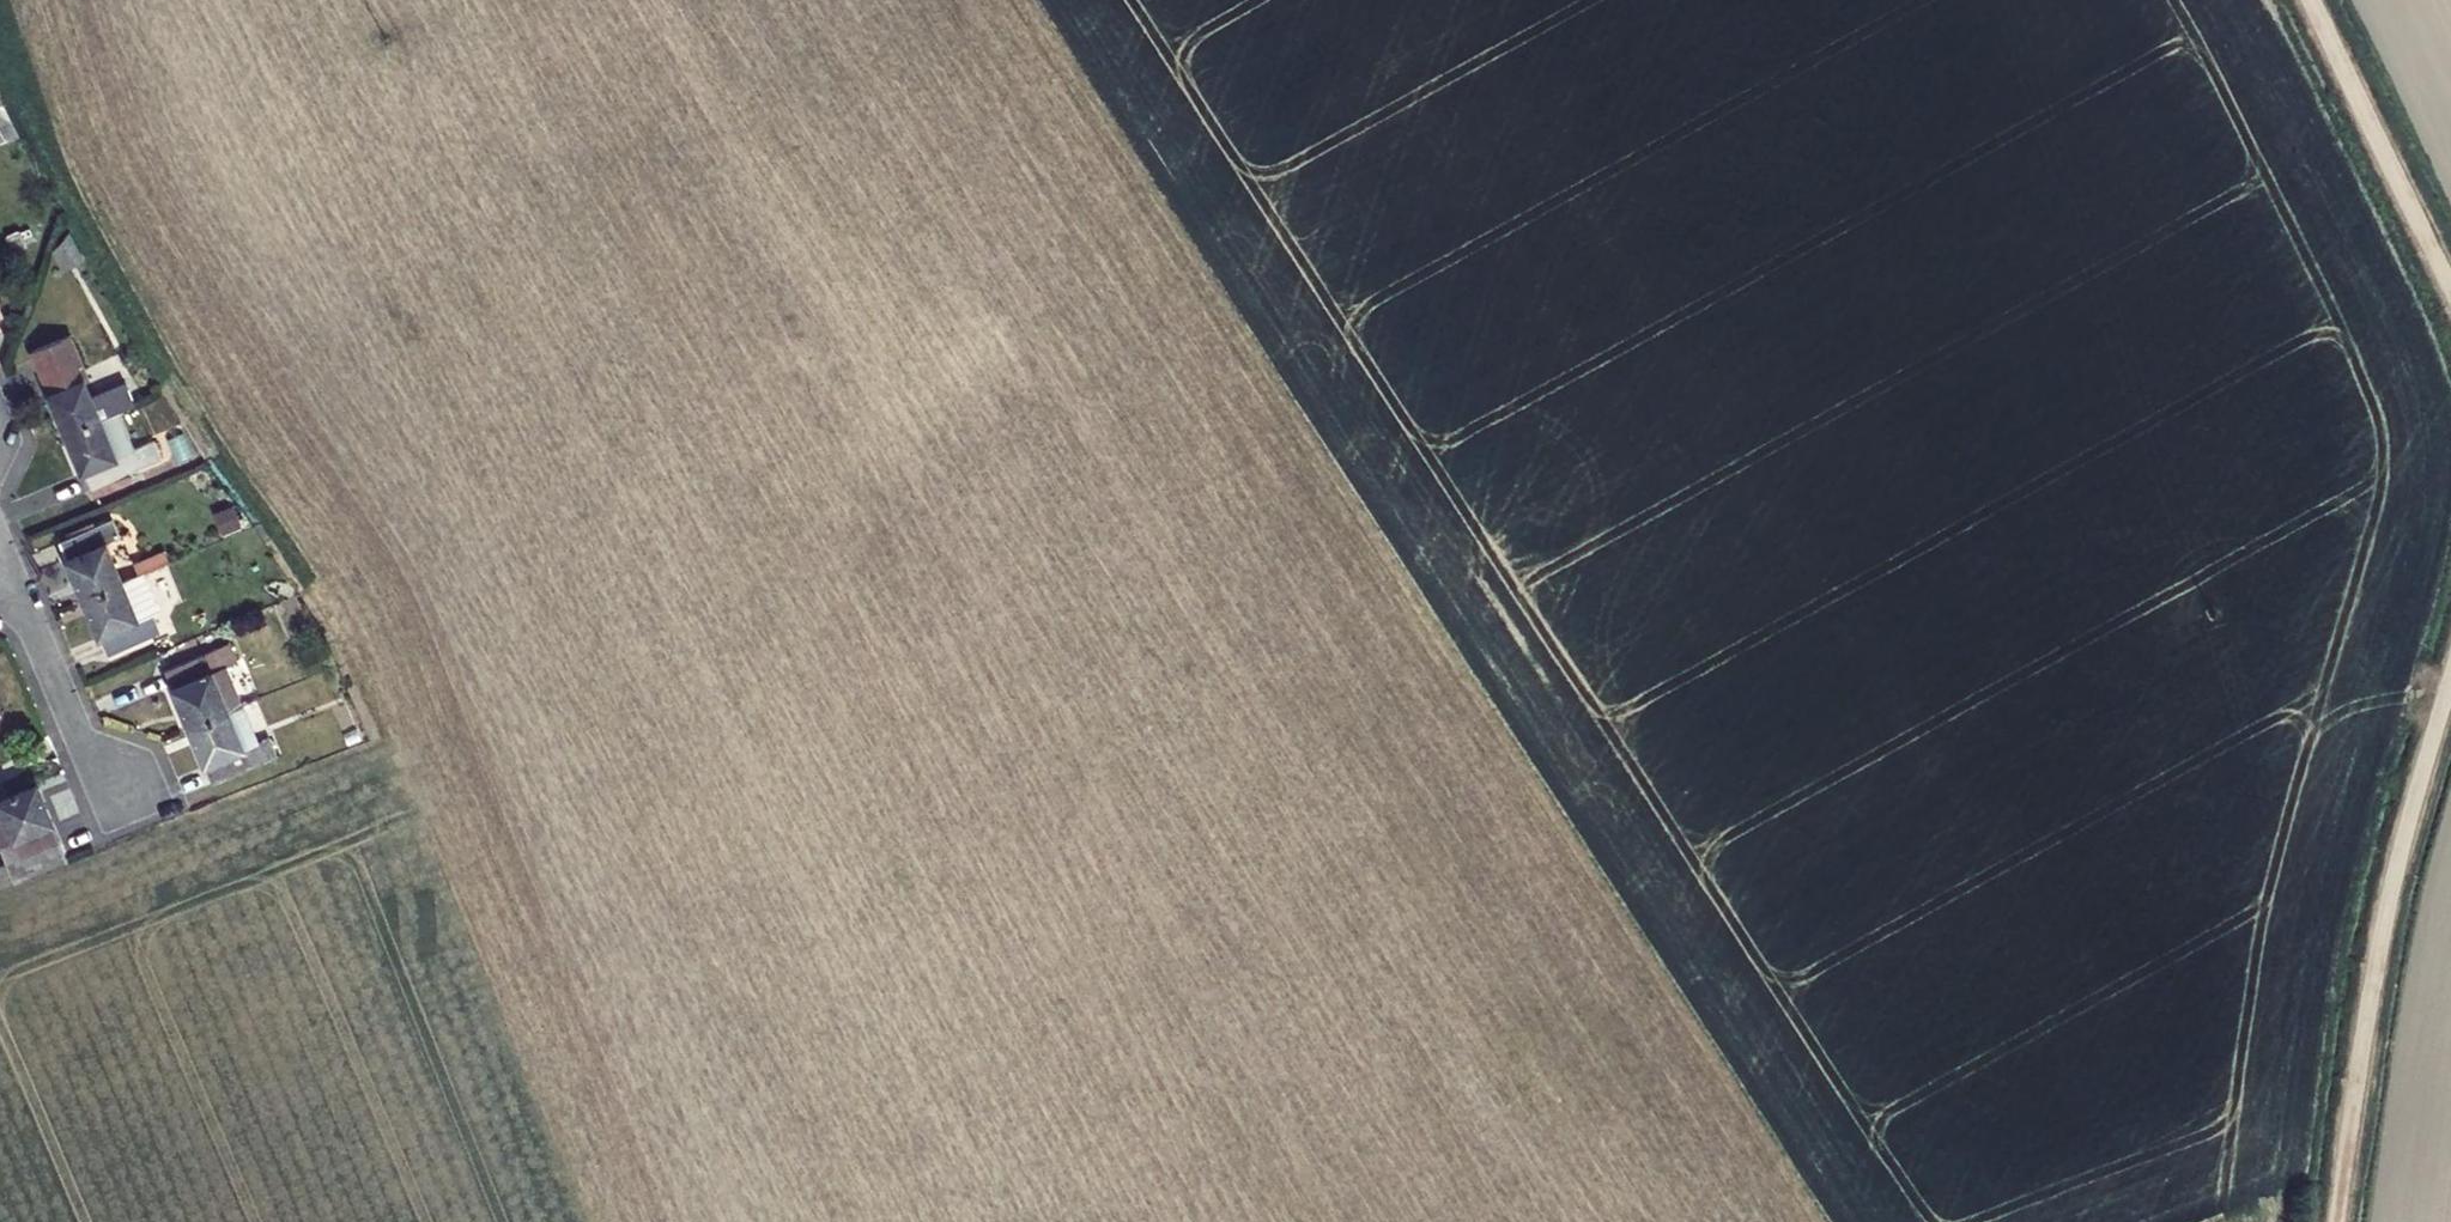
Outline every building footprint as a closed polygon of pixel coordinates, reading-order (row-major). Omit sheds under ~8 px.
[(33,336),(74,433),(125,412),(144,404),(135,383),(100,398),(92,379),(98,377),(74,319),(33,336)] [(74,433),(98,490),(169,460),(162,442),(142,451),(125,412),(74,433)] [(67,541),(91,597),(131,580),(116,542),(128,537),(120,519),(67,541)] [(91,597),(115,654),(167,632),(160,614),(169,610),(152,571),(131,580),(91,597)] [(173,669),(197,726),(250,703),(234,666),(245,661),(237,642),(173,669)] [(197,726),(221,783),(285,756),(278,737),(267,742),(250,703),(197,726)] [(76,860),(46,785),(0,803),(0,831),(12,861),(0,866),(0,891),(76,860)]
